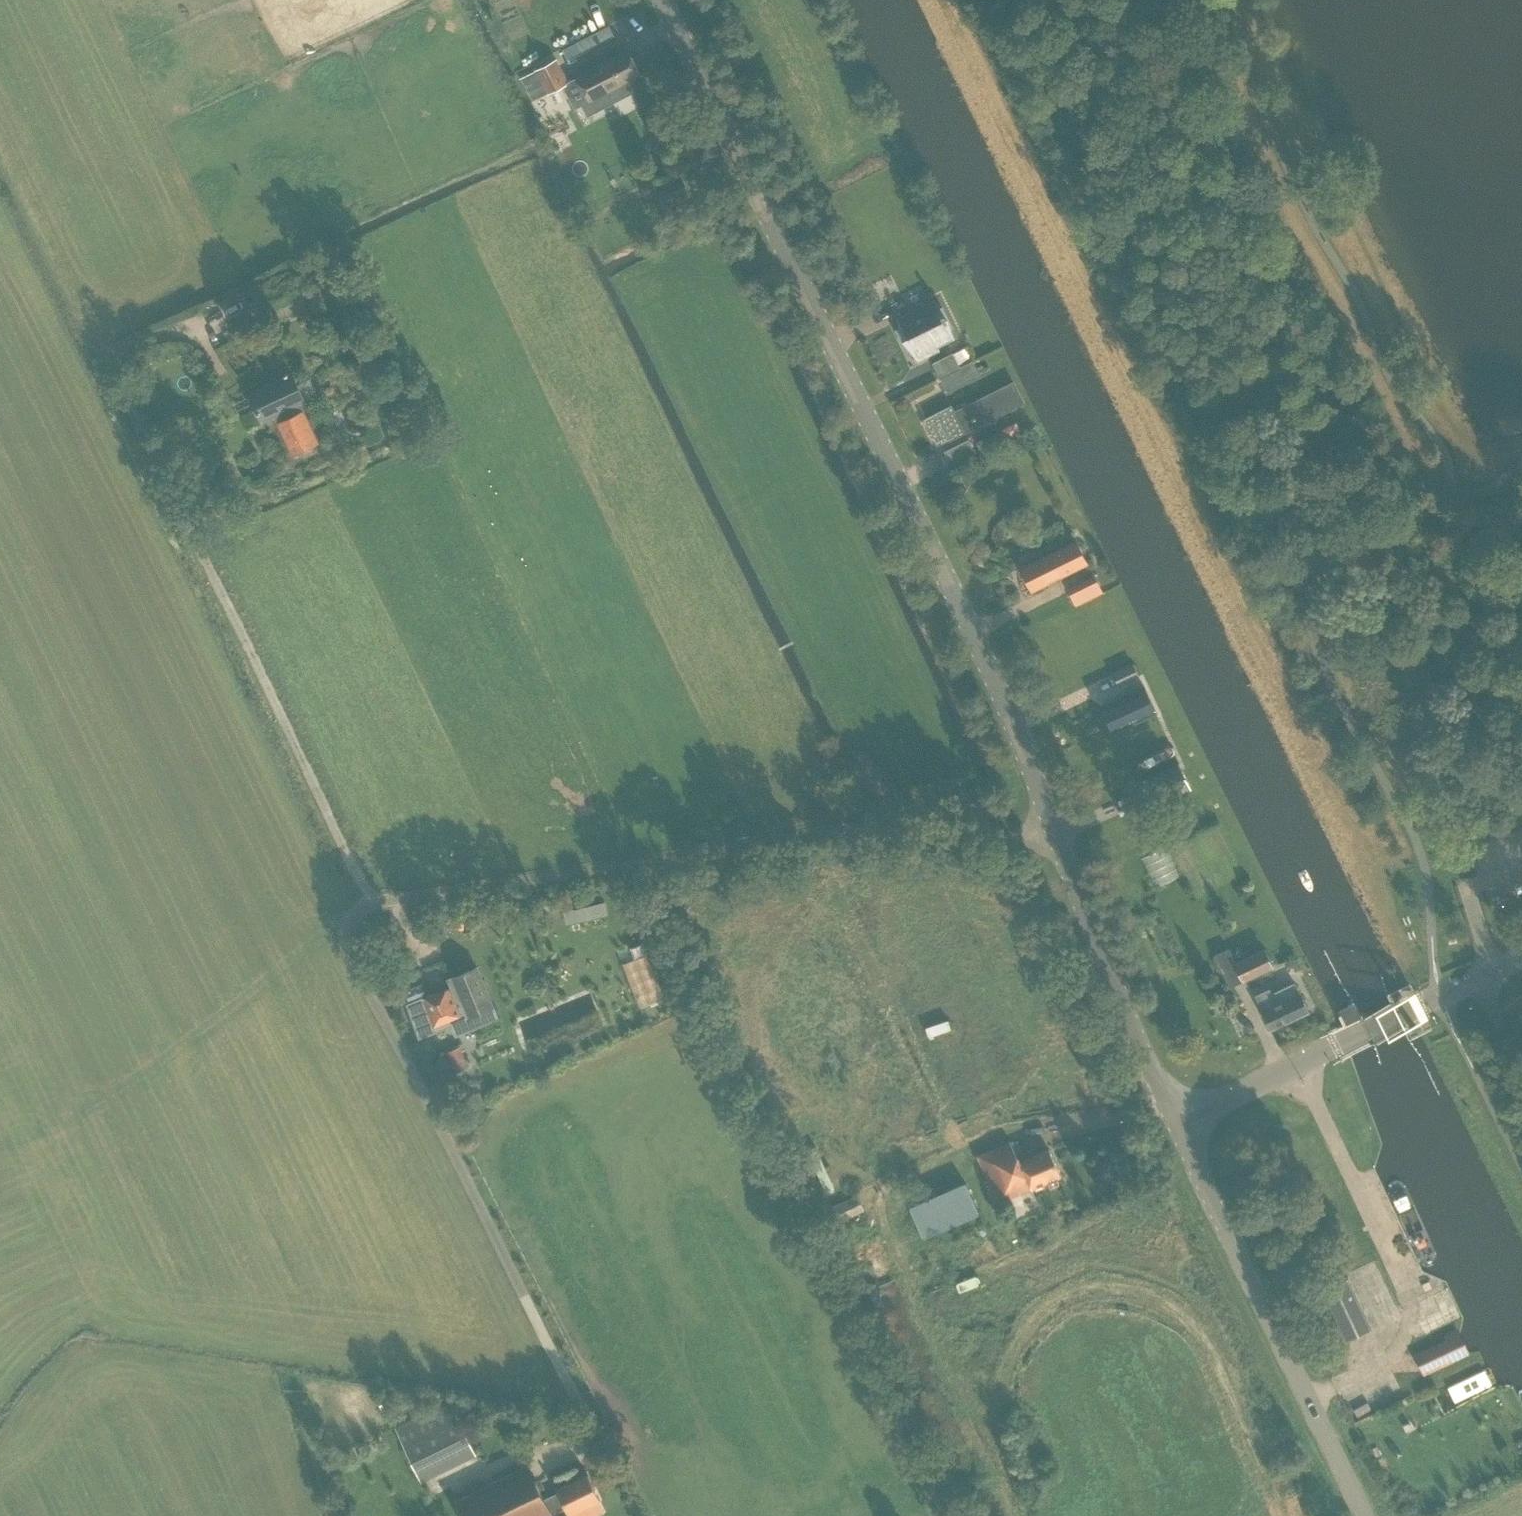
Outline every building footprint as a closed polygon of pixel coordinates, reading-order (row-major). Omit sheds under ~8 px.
[(628,60),(624,52),(579,75),(591,99),(584,103),(589,113),(632,91),(627,81),(641,74),(632,58),(628,60)] [(548,92),(569,82),(557,59),(536,69),(521,77),(530,93),(544,85),(548,92)] [(673,206),(691,197),(687,189),(669,199),(673,206)] [(939,308),(936,301),(925,306),(923,303),(910,310),(911,313),(899,319),(902,326),(898,328),(908,350),(913,347),(918,358),(932,351),(930,348),(953,337),(950,329),(952,328),(942,307),(939,308)] [(961,366),(953,351),(932,362),(948,392),(981,375),(973,359),(961,366)] [(310,413),(305,404),(319,398),(310,380),(297,387),(292,375),(249,396),(262,424),(275,418),(294,457),(321,444),(306,415),(310,413)] [(932,417),(925,420),(938,444),(949,438),(950,439),(1023,402),(1013,382),(955,412),(952,407),(932,417)] [(976,452),(969,438),(944,450),(951,464),(976,452)] [(1033,592),(1087,565),(1075,540),(1021,567),(1033,592)] [(1092,597),(1102,592),(1095,578),(1084,583),(1092,597)] [(1119,687),(1140,678),(1134,664),(1113,674),(1119,687)] [(1114,734),(1156,714),(1151,703),(1140,708),(1135,698),(1126,702),(1124,698),(1102,708),(1114,734)] [(1178,768),(1146,782),(1156,806),(1189,792),(1178,768)] [(1246,978),(1275,964),(1268,948),(1237,963),(1229,947),(1215,954),(1230,986),(1246,978)] [(499,1017),(478,968),(478,967),(450,980),(452,986),(408,1005),(422,1038),(451,1025),(456,1036),(499,1017)] [(1259,995),(1275,1027),(1310,1009),(1301,993),(1296,995),(1291,985),(1272,995),(1270,990),(1259,995)] [(1363,1014),(1356,1002),(1343,1008),(1349,1021),(1363,1014)] [(456,1071),(470,1065),(461,1046),(447,1052),(456,1071)] [(999,1203),(1063,1174),(1051,1148),(1022,1161),(1012,1140),(978,1156),(980,1159),(968,1164),(974,1177),(971,1179),(978,1194),(992,1187),(999,1203)] [(910,1205),(924,1236),(979,1211),(965,1181),(910,1205)] [(1347,1338),(1372,1327),(1350,1276),(1324,1287),(1347,1338)] [(1425,1370),(1468,1350),(1460,1334),(1418,1354),(1425,1370)] [(478,1452),(452,1399),(425,1412),(421,1403),(393,1417),(423,1479),(478,1452)] [(528,1464),(454,1500),(462,1515),(554,1515),(553,1513),(566,1507),(571,1515),(593,1515),(605,1510),(600,1500),(602,1499),(588,1472),(557,1487),(558,1492),(545,1499),(528,1464)]
